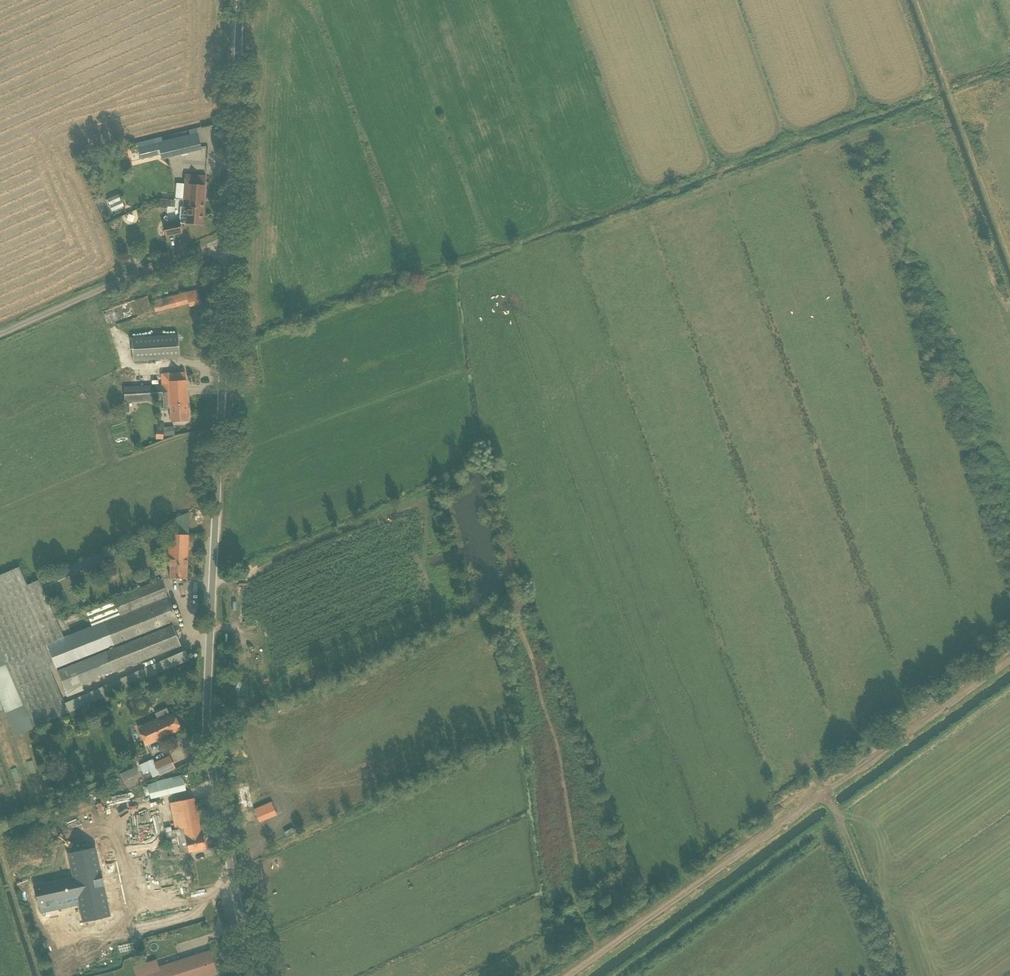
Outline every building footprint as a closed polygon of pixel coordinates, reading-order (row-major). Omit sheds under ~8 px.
[(139,147),(142,160),(162,155),(162,158),(201,149),(198,133),(139,147)] [(185,174),(183,200),(204,201),(206,176),(185,174)] [(119,195),(107,200),(112,212),(124,207),(119,195)] [(180,222),(180,224),(202,225),(204,201),(183,200),(183,207),(181,207),(180,222)] [(179,220),(163,224),(163,225),(163,226),(163,227),(165,237),(182,234),(180,224),(180,222),(179,222),(179,220)] [(152,301),(155,312),(188,304),(189,307),(201,304),(198,290),(152,301)] [(178,335),(131,338),(133,361),(179,358),(178,335)] [(170,409),(171,422),(188,421),(185,373),(161,374),(162,385),(124,387),(125,402),(163,400),(163,409),(170,409)] [(174,426),(163,427),(164,436),(175,435),(174,426)] [(440,515),(433,516),(435,527),(442,525),(440,515)] [(169,534),(168,566),(170,566),(170,568),(170,578),(187,579),(188,535),(169,534)] [(33,728),(189,660),(185,651),(65,703),(51,672),(56,669),(66,692),(75,688),(76,691),(83,688),(82,685),(180,645),(174,630),(181,628),(161,580),(85,610),(91,626),(63,637),(42,589),(50,585),(49,584),(108,558),(105,549),(27,585),(19,567),(0,576),(0,652),(33,728)] [(151,663),(184,650),(182,646),(149,659),(151,663)] [(70,695),(71,699),(85,693),(84,690),(70,695)] [(138,728),(146,745),(181,729),(174,714),(158,721),(157,718),(138,728)] [(149,771),(152,778),(159,775),(160,775),(174,768),(169,756),(154,763),(152,759),(139,765),(143,774),(149,771)] [(156,796),(184,791),(182,778),(154,783),(156,796)] [(176,830),(165,832),(167,837),(177,835),(181,854),(206,848),(205,846),(206,845),(205,842),(204,841),(203,835),(202,835),(194,798),(170,803),(176,830)] [(255,810),(259,821),(277,814),(272,803),(255,810)] [(74,878),(35,886),(41,914),(57,910),(56,902),(78,897),(80,905),(83,922),(110,916),(103,886),(105,885),(104,884),(103,885),(102,879),(103,879),(103,878),(102,878),(95,848),(69,853),(74,878)] [(67,951),(90,944),(88,935),(64,942),(67,951)] [(143,972),(144,975),(209,975),(217,973),(210,951),(143,972)]
